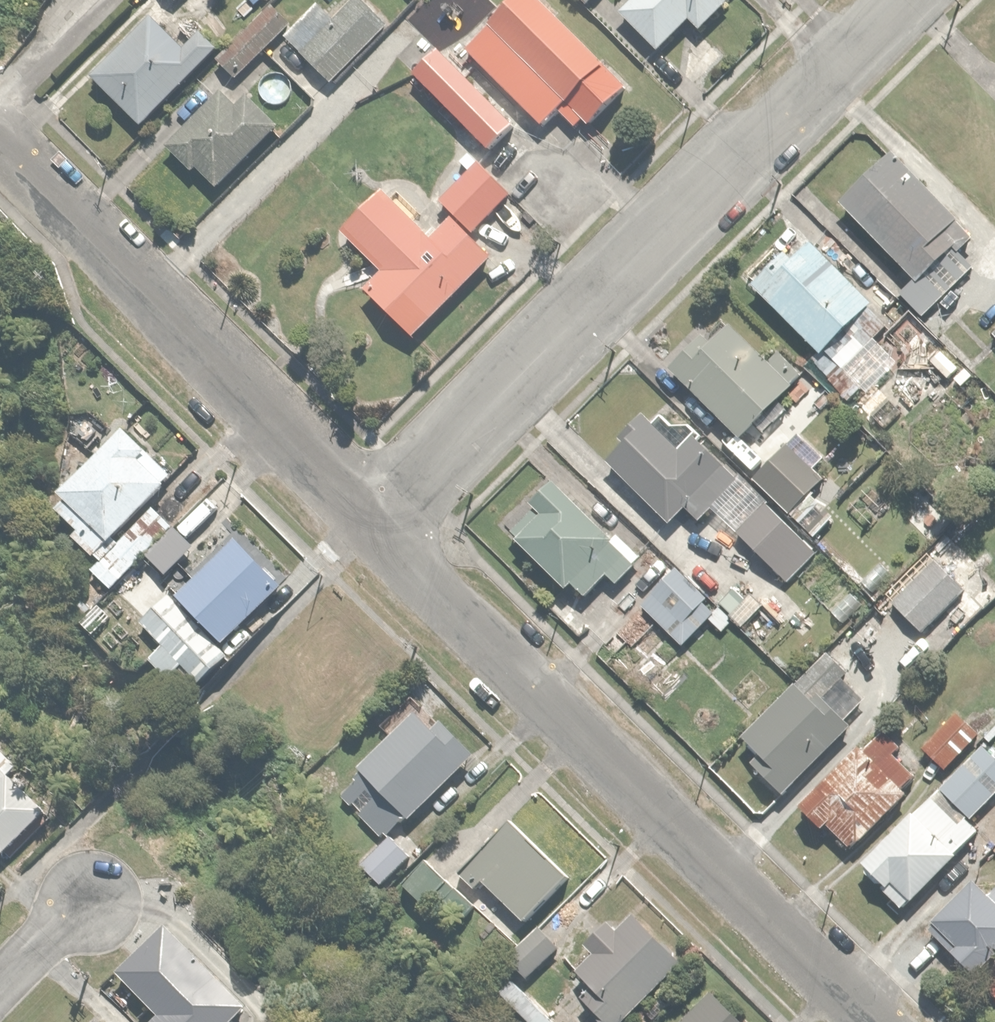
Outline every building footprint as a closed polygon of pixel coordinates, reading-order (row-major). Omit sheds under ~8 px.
[(218,56),(239,74),(289,17),(269,0),(267,0),(218,56)] [(389,19),(407,0),(345,0),(300,47),(331,80),(389,19)] [(549,0),(506,0),(465,43),(542,121),(554,110),(573,129),(586,117),(591,122),(631,83),(549,0)] [(619,6),(658,45),(688,15),(703,29),(732,0),(625,0),(619,6)] [(149,7),(92,67),(88,71),(145,125),(156,113),(220,45),(199,26),(186,41),(149,7)] [(513,114),(435,42),(410,69),(488,141),(513,114)] [(220,84),(166,142),(195,170),(200,164),(219,182),(277,120),(245,90),(236,99),(220,84)] [(840,196),(843,200),(910,275),(897,287),(923,317),(975,271),(955,247),(972,232),(896,146),(840,196)] [(479,155),(439,194),(454,209),(433,230),(382,179),(338,223),(381,266),(364,282),(413,331),(495,249),(473,228),(512,188),(479,155)] [(802,229),(749,280),(819,351),(824,346),(843,366),(890,320),(802,229)] [(700,330),(669,362),(740,432),(792,380),(730,318),(709,339),(700,330)] [(700,516),(710,507),(728,525),(760,494),(735,472),(694,429),(679,443),(644,406),(616,433),(622,440),(606,456),(666,518),(685,500),(700,516)] [(100,445),(57,485),(66,494),(57,502),(78,524),(71,530),(97,558),(91,563),(110,583),(176,520),(151,493),(172,473),(119,416),(94,439),(100,445)] [(799,427),(753,475),(813,531),(834,509),(813,489),(825,476),(815,467),(827,454),(799,427)] [(539,506),(513,531),(564,582),(570,577),(588,595),(609,574),(614,580),(639,555),(554,470),(528,495),(539,506)] [(769,502),(740,530),(790,581),(819,553),(769,502)] [(232,533),(177,589),(225,636),(280,581),(232,533)] [(935,553),(892,597),(920,625),(964,582),(935,553)] [(681,563),(642,601),(686,646),(697,635),(705,643),(733,616),(681,563)] [(140,619),(143,622),(179,659),(164,673),(182,692),(228,648),(171,589),(140,619)] [(827,649),(740,730),(760,750),(750,759),(776,787),(848,720),(842,712),(851,704),(838,689),(852,676),(827,649)] [(414,706),(358,760),(366,768),(340,793),(379,834),(406,809),(412,816),(478,753),(440,713),(430,723),(414,706)] [(957,707),(922,744),(947,767),(982,731),(957,707)] [(860,741),(800,799),(826,826),(830,823),(851,845),(909,789),(906,785),(924,768),(885,727),(865,746),(860,741)] [(943,783),(972,812),(994,788),(994,752),(984,741),(943,783)] [(0,745),(0,847),(3,850),(54,800),(0,745)] [(934,789),(859,855),(901,902),(975,836),(934,789)] [(511,822),(460,872),(480,893),(490,884),(526,921),(568,880),(511,822)] [(389,833),(362,858),(381,879),(408,854),(389,833)] [(428,856),(405,880),(426,900),(433,892),(459,916),(474,899),(428,856)] [(925,923),(973,971),(994,950),(994,881),(987,888),(975,875),(925,923)] [(583,886),(509,952),(526,972),(601,905),(583,886)] [(636,904),(617,922),(608,913),(580,940),(591,951),(574,966),(587,980),(575,991),(604,1021),(611,1021),(683,954),(636,904)] [(248,1000),(167,916),(116,965),(158,1008),(144,1021),(225,1021),(248,1000)] [(986,983),(994,992),(994,961),(984,972),(990,978),(986,983)] [(672,1021),(749,1021),(709,984),(672,1021)]
